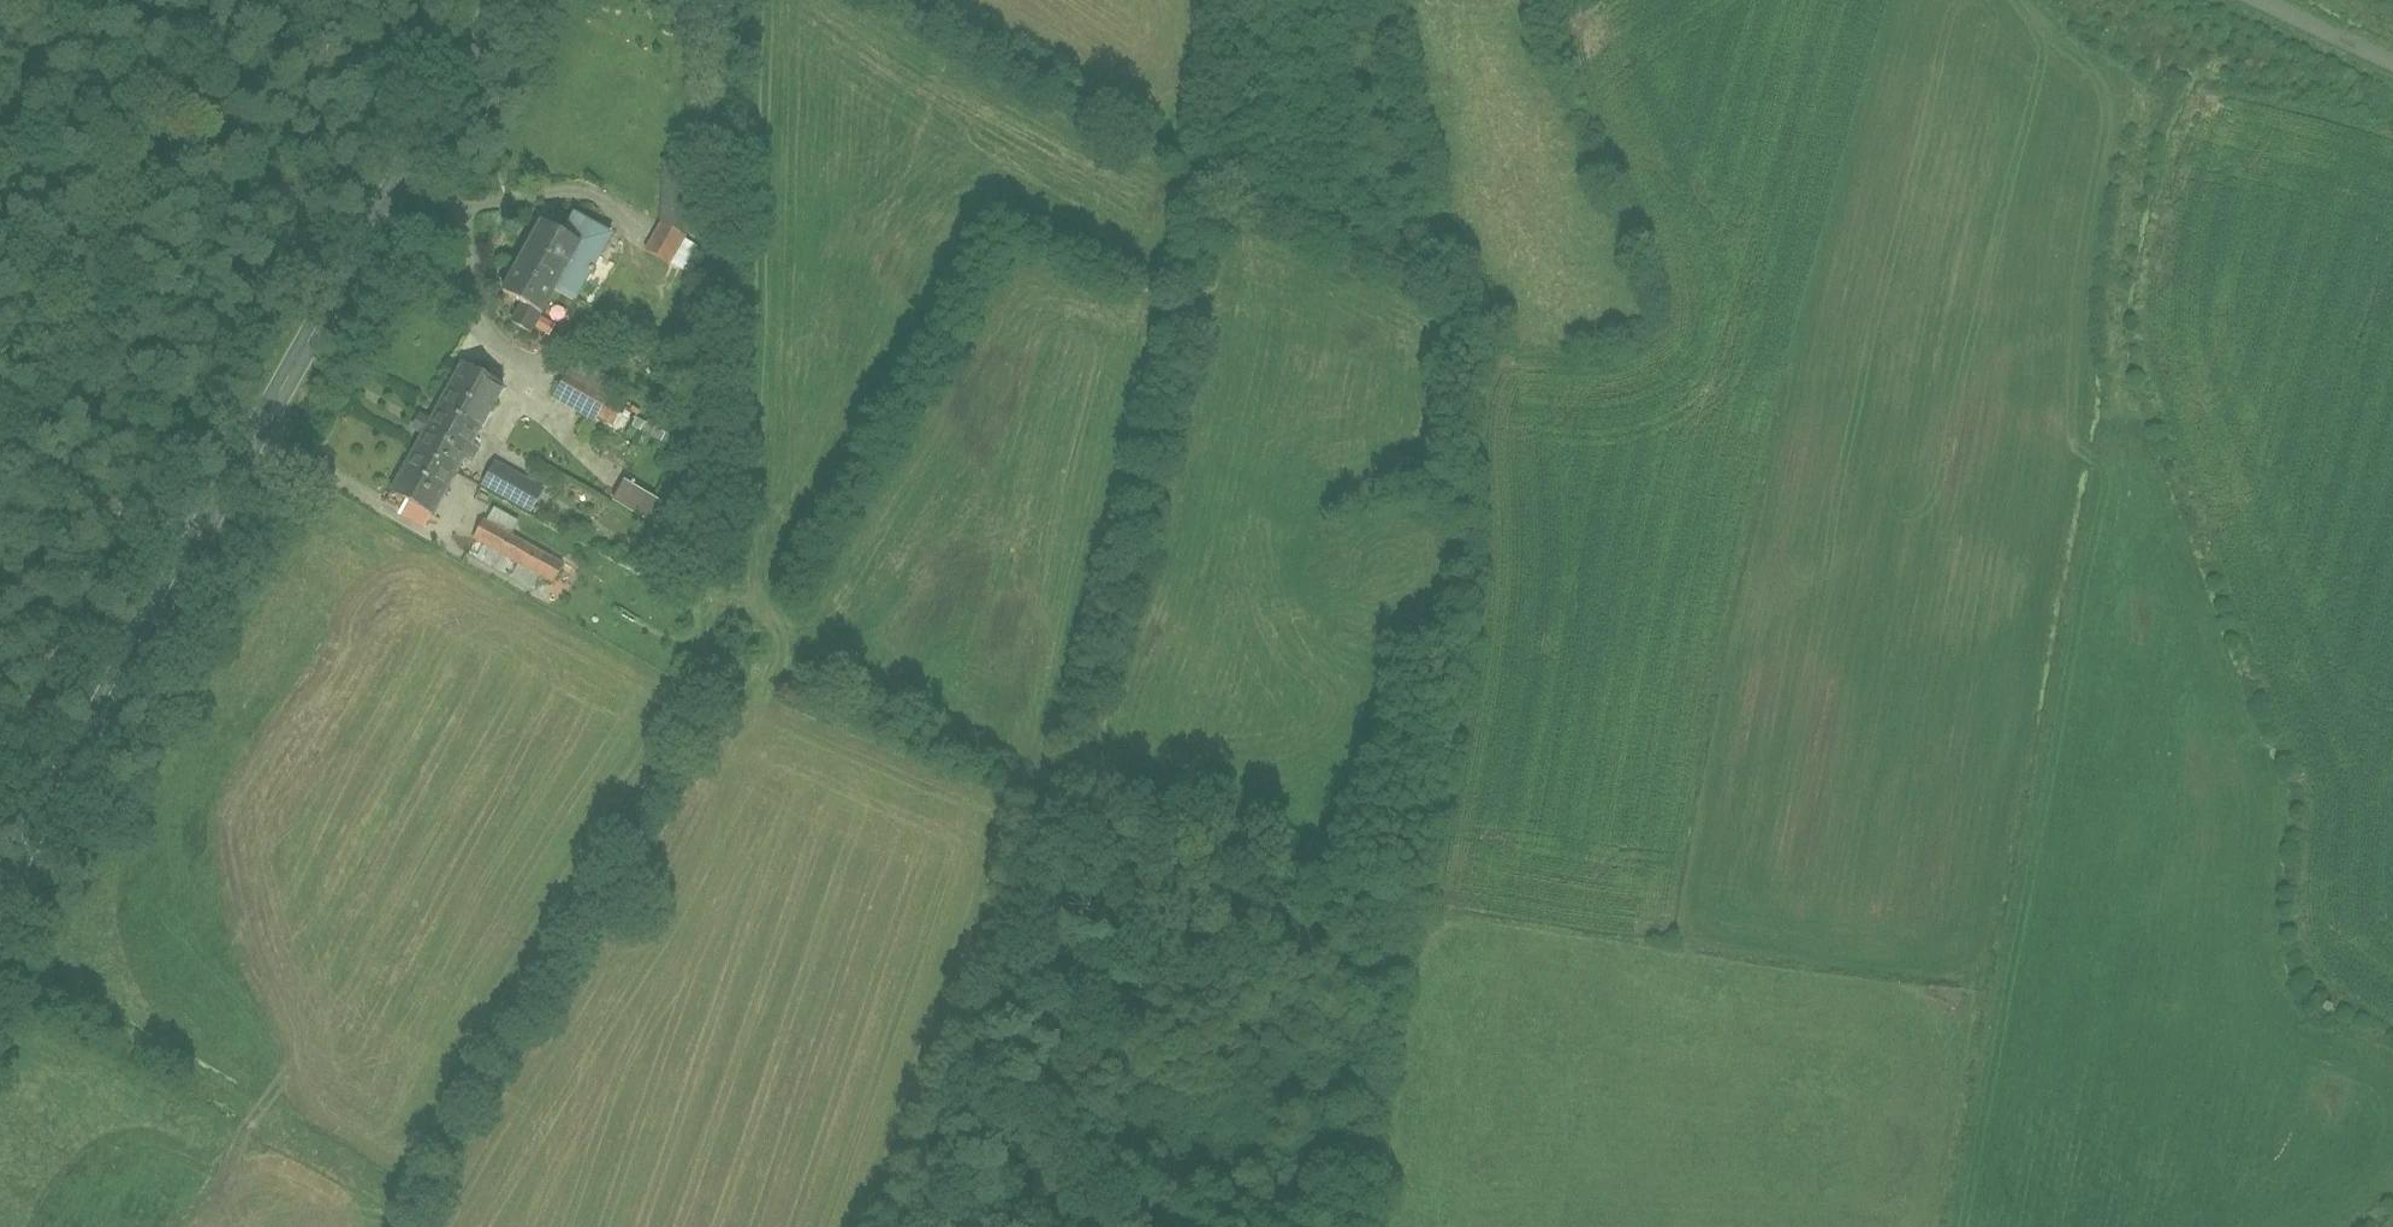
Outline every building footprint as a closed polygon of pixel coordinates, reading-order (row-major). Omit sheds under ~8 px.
[(673,171),(674,227),(647,271),(673,288),(698,240),(698,170),(673,171)] [(542,223),(504,293),(524,304),(512,325),(532,335),(555,292),(575,303),(611,236),(573,215),(563,234),(542,223)] [(392,492),(432,515),(503,387),(463,364),(392,492)] [(555,397),(602,423),(616,396),(570,370),(555,397)] [(494,470),(482,497),(529,518),(541,491),(494,470)] [(486,525),(470,557),(557,601),(573,569),(486,525)]
